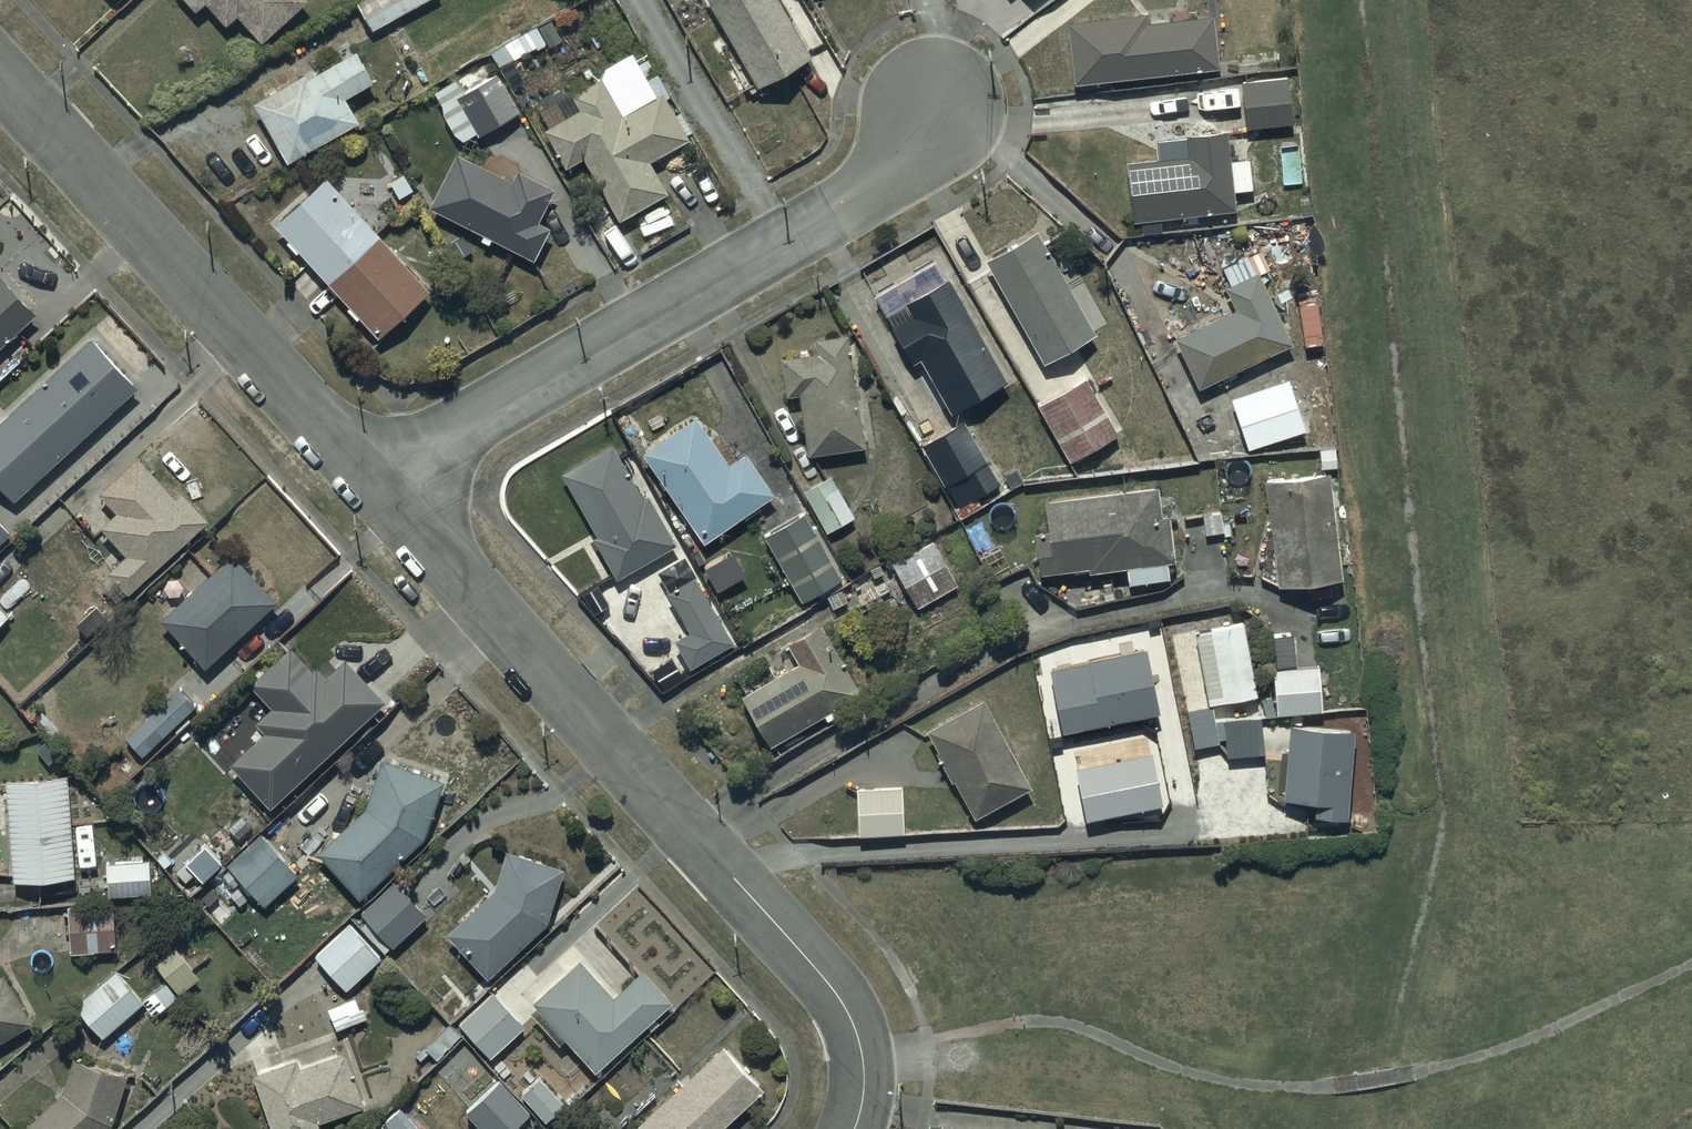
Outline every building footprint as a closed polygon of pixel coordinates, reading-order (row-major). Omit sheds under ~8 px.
[(300,0),(207,0),(226,20),(236,10),(262,37),(300,0)] [(419,0),(356,0),(372,27),(419,0)] [(758,82),(812,51),(782,0),(711,0),(758,82)] [(1066,18),(1073,78),(1216,62),(1211,11),(1145,18),(1144,9),(1066,18)] [(254,96),(287,157),(359,118),(345,92),(372,76),(355,45),(305,72),(304,69),(254,96)] [(539,104),(547,121),(543,123),(563,164),(583,154),(619,215),(667,188),(649,157),(689,134),(662,86),(656,90),(649,78),(658,73),(647,54),(639,59),(632,47),(607,62),(604,70),(539,104)] [(476,129),(477,132),(521,109),(500,67),(491,72),(484,57),(453,73),(454,75),(434,85),(461,137),(476,129)] [(1285,74),(1240,78),(1245,126),(1289,121),(1285,74)] [(1125,157),(1131,218),(1170,214),(1171,225),(1230,219),(1229,206),(1234,206),(1232,186),(1251,184),(1248,154),(1229,156),(1226,125),(1185,129),(1188,151),(1125,157)] [(457,146),(428,202),(535,256),(551,224),(538,217),(555,184),(516,164),(512,173),(457,146)] [(326,171),(275,219),(379,333),(430,285),(326,171)] [(1036,223),(983,253),(1042,357),(1095,328),(1036,223)] [(1229,281),(1223,284),(1233,305),(1174,332),(1201,390),(1230,376),(1295,346),(1256,268),(1254,269),(1245,250),(1220,261),(1229,281)] [(38,306),(3,269),(0,272),(0,342),(38,306)] [(1006,377),(946,273),(903,298),(910,310),(888,322),(910,360),(919,354),(950,408),(1006,377)] [(862,442),(845,329),(812,334),(814,347),(780,352),(786,390),(799,388),(808,450),(862,442)] [(135,382),(89,333),(0,418),(0,481),(15,497),(135,382)] [(1116,430),(1083,374),(1036,402),(1069,458),(1116,430)] [(1248,451),(1274,444),(1292,438),(1310,433),(1290,380),(1223,405),(1240,434),(1248,451)] [(695,411),(641,447),(704,537),(774,489),(745,447),(735,454),(719,431),(712,436),(695,411)] [(963,415),(919,440),(943,482),(945,481),(959,505),(1001,481),(963,415)] [(597,531),(593,533),(616,575),(676,542),(648,491),(643,494),(613,439),(562,467),(597,531)] [(129,588),(206,514),(180,486),(174,491),(136,451),(99,486),(117,505),(99,522),(126,550),(108,567),(129,588)] [(1328,467),(1263,474),(1276,582),(1340,574),(1328,467)] [(831,471),(803,486),(827,528),(854,513),(831,471)] [(1156,480),(1043,493),(1046,524),(1032,525),(1036,567),(1086,561),(1087,565),(1125,561),(1126,578),(1167,574),(1165,556),(1172,555),(1166,507),(1159,508),(1156,480)] [(803,508),(764,530),(804,598),(843,575),(803,508)] [(9,529),(0,520),(0,538),(9,529)] [(956,581),(930,536),(890,558),(916,604),(956,581)] [(206,663),(275,596),(230,549),(161,616),(206,663)] [(734,553),(706,569),(719,592),(747,576),(734,553)] [(669,585),(666,587),(689,626),(675,635),(684,651),(653,670),(663,685),(694,667),(692,663),(733,639),(684,556),(660,570),(669,585)] [(0,603),(0,619),(8,612),(0,603)] [(743,690),(770,740),(824,711),(827,716),(851,703),(847,695),(859,688),(822,619),(787,638),(799,660),(743,690)] [(1242,619),(1194,627),(1207,699),(1255,690),(1242,619)] [(1322,713),(1318,669),(1296,671),(1293,638),(1274,640),(1276,672),(1274,672),(1278,717),(1322,713)] [(271,803),(384,696),(344,654),(326,671),(317,661),(313,666),(290,642),(250,680),(272,704),(256,719),(264,728),(230,760),(271,803)] [(1146,651),(1051,670),(1064,735),(1159,716),(1146,651)] [(125,735),(142,753),(195,706),(179,687),(125,735)] [(1028,781),(981,695),(924,726),(937,748),(934,750),(949,778),(953,776),(973,812),(1028,781)] [(1214,708),(1189,713),(1195,749),(1221,745),(1220,741),(1227,741),(1228,759),(1265,755),(1261,719),(1217,723),(1214,708)] [(1355,732),(1292,728),(1288,799),(1320,801),(1319,817),(1349,819),(1355,732)] [(382,754),(366,801),(316,847),(360,894),(424,834),(444,776),(382,754)] [(1152,755),(1075,771),(1086,825),(1163,810),(1152,755)] [(69,772),(6,775),(11,876),(74,872),(69,772)] [(901,784),(855,784),(855,830),(901,829),(901,784)] [(261,830),(226,861),(264,902),(298,871),(261,830)] [(222,856),(204,839),(176,868),(186,877),(194,869),(202,877),(222,856)] [(507,845),(494,883),(446,928),(488,973),(547,917),(563,864),(507,845)] [(149,856),(107,858),(108,891),(150,890),(149,856)] [(427,912),(394,876),(359,909),(392,944),(427,912)] [(67,900),(70,948),(115,945),(112,897),(67,900)] [(380,955),(349,919),(314,951),(345,986),(380,955)] [(141,999),(115,967),(74,1001),(102,1034),(142,1001),(152,1014),(200,974),(174,944),(155,960),(169,976),(141,999)] [(581,954),(532,996),(594,1066),(673,997),(645,964),(613,992),(581,954)] [(3,968),(0,970),(0,1036),(30,1020),(3,968)] [(525,1022),(492,987),(458,1020),(491,1055),(525,1022)] [(355,993),(326,1004),(335,1028),(364,1016),(355,993)] [(722,1040),(632,1123),(638,1128),(714,1128),(763,1084),(722,1040)] [(253,1070),(273,1128),(316,1128),(322,1127),(318,1117),(363,1103),(344,1047),(300,1062),(298,1055),(253,1070)] [(62,1087),(15,1128),(16,1128),(102,1128),(110,1121),(125,1070),(72,1054),(62,1087)] [(540,1072),(521,1089),(544,1116),(563,1099),(540,1072)] [(498,1076),(464,1109),(484,1128),(510,1128),(530,1110),(498,1076)] [(381,1127),(383,1128),(418,1128),(401,1110),(381,1127)]
